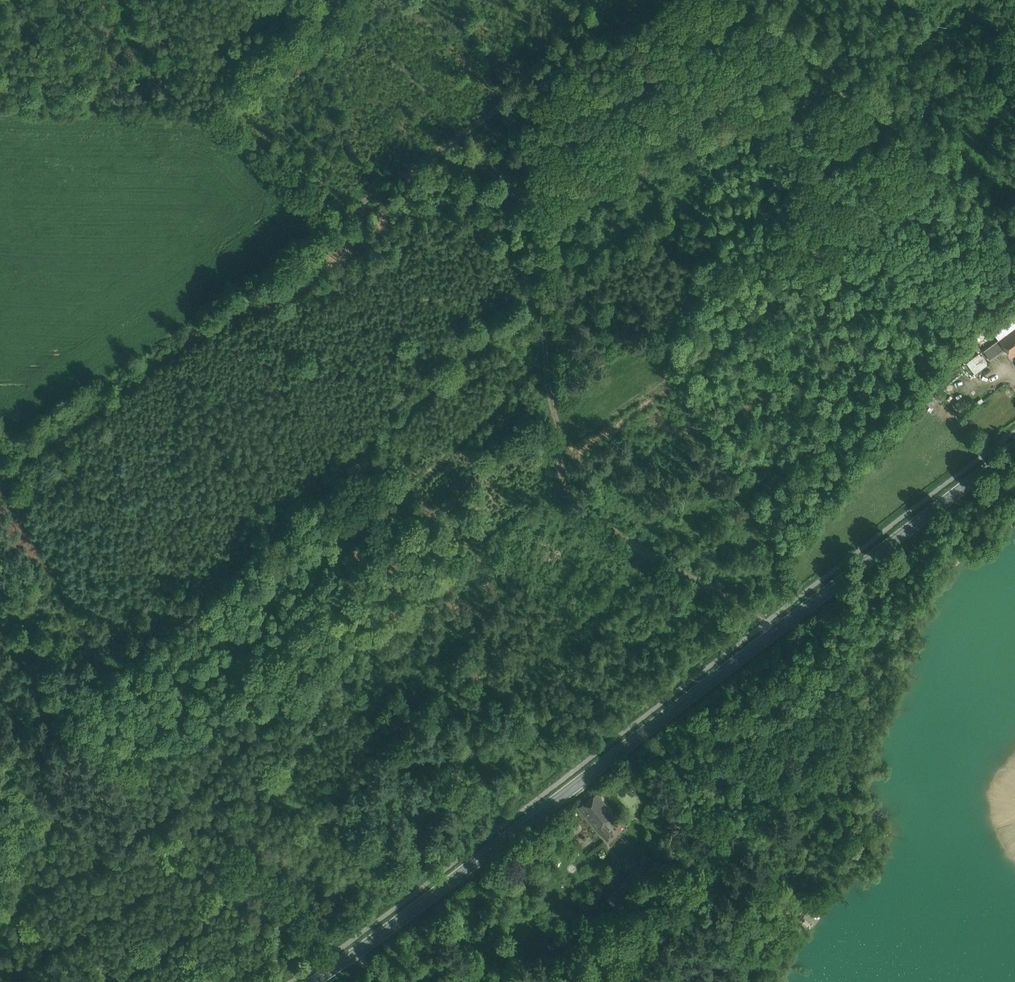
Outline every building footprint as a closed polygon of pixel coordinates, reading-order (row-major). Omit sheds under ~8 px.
[(999,339),(1014,327),(1014,308),(990,327),(999,339)] [(999,339),(990,327),(975,338),(984,350),(999,339)] [(999,339),(1006,349),(1011,356),(1014,353),(1014,327),(999,339)] [(999,339),(984,350),(991,360),(1006,349),(999,339)] [(986,363),(979,353),(967,362),(974,372),(986,363)] [(615,815),(597,792),(580,806),(597,828),(603,824),(615,815)] [(617,820),(613,825),(619,830),(623,826),(617,820)] [(611,833),(603,824),(597,828),(605,838),(611,833)] [(628,865),(638,854),(634,850),(624,861),(628,865)] [(638,854),(628,865),(632,869),(642,858),(638,854)] [(646,860),(623,883),(632,891),(654,869),(646,860)]
